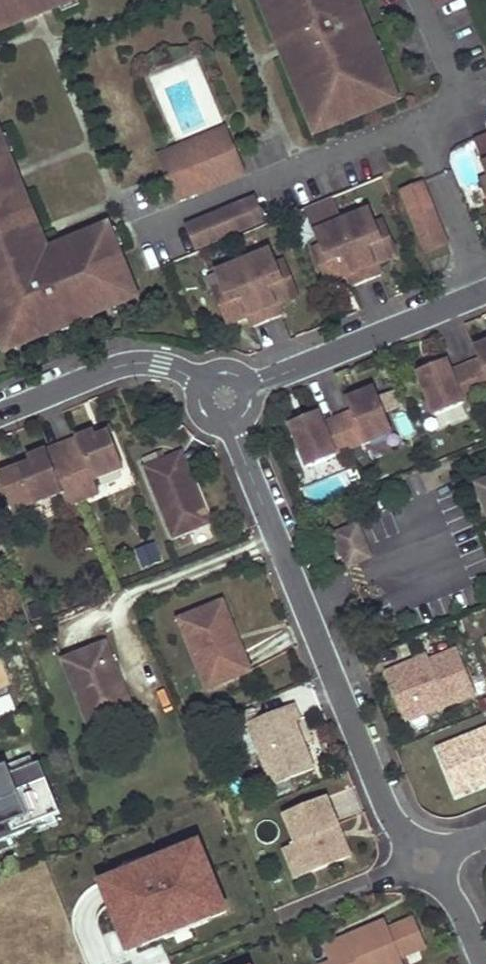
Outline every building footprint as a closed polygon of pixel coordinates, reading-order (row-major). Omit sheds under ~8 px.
[(13,14),(16,20),(32,13),(29,8),(40,2),(43,9),(64,0),(0,0),(0,19),(13,14)] [(276,38),(284,35),(270,0),(261,0),(276,38)] [(284,35),(276,38),(276,40),(285,36),(288,41),(292,39),(297,51),(292,53),(294,58),(286,61),(286,63),(287,63),(295,60),(320,121),(342,112),(341,110),(362,102),(363,104),(386,94),(366,46),(374,43),(375,43),(357,0),(270,0),(284,35)] [(396,99),(374,43),(366,46),(386,94),(363,104),(362,102),(341,110),(342,112),(320,121),(295,60),(287,63),(315,132),(396,99)] [(218,132),(227,155),(232,153),(223,130),(218,132)] [(218,132),(161,155),(171,178),(227,155),(218,132)] [(473,140),(485,173),(485,134),(473,140)] [(8,346),(29,336),(31,335),(32,333),(33,331),(33,329),(32,328),(40,324),(43,331),(59,324),(56,318),(65,315),(68,321),(134,294),(124,270),(122,271),(115,253),(117,252),(107,228),(57,248),(60,258),(50,262),(35,224),(29,226),(17,198),(23,196),(17,180),(11,183),(7,171),(12,168),(0,138),(0,325),(8,346)] [(165,180),(175,203),(241,176),(232,153),(227,155),(171,178),(165,180)] [(161,155),(156,157),(165,180),(171,178),(161,155)] [(422,183),(401,192),(426,252),(447,243),(422,183)] [(253,199),(187,226),(196,249),(263,222),(253,199)] [(370,210),(343,221),(367,281),(381,276),(377,264),(390,258),(375,222),(370,210)] [(382,218),(375,222),(390,258),(397,255),(382,218)] [(343,221),(315,233),(320,244),(335,281),(348,276),(353,287),(367,282),(367,281),(343,221)] [(320,244),(312,247),(327,284),(335,281),(320,244)] [(271,250),(243,262),(268,322),(282,316),(278,304),(291,299),(276,262),(271,250)] [(283,259),(276,262),(291,299),(298,296),(283,259)] [(243,262),(216,273),(220,285),(235,322),(249,316),(254,328),(268,322),(243,262)] [(220,285),(214,288),(228,324),(235,322),(220,285)] [(466,367),(478,396),(485,393),(485,345),(476,349),(481,361),(466,367)] [(427,369),(419,372),(437,416),(465,404),(464,402),(478,396),(466,367),(452,372),(447,361),(436,365),(427,369)] [(352,413),(338,418),(350,448),(364,443),(365,445),(394,434),(376,389),(368,393),(359,396),(348,401),(352,413)] [(299,421),(292,424),(309,467),(337,456),(337,454),(350,448),(338,418),(324,424),(319,413),(308,417),(299,421)] [(109,432),(107,426),(95,432),(97,437),(109,432)] [(95,432),(62,446),(84,499),(100,493),(94,480),(124,468),(109,432),(97,437),(95,432)] [(32,464),(19,470),(1,477),(15,512),(63,492),(68,506),(84,499),(62,446),(29,459),(32,464)] [(175,456),(146,468),(174,537),(210,523),(194,488),(186,491),(178,472),(181,471),(175,456)] [(16,464),(19,470),(32,464),(29,459),(16,464)] [(358,525),(346,529),(356,553),(367,547),(358,525)] [(346,529),(336,534),(348,566),(371,557),(367,547),(356,553),(346,529)] [(156,546),(138,551),(144,569),(161,564),(156,546)] [(222,601),(173,620),(203,696),(251,677),(222,601)] [(115,663),(106,642),(63,660),(90,729),(134,711),(123,682),(116,685),(109,666),(115,663)] [(407,723),(477,695),(459,651),(405,673),(402,668),(387,674),(407,723)] [(123,682),(115,663),(109,666),(116,685),(123,682)] [(289,691),(241,711),(273,787),(314,770),(299,732),(295,733),(292,726),(296,724),(290,709),(296,707),(289,691)] [(437,750),(456,796),(480,786),(477,781),(485,777),(485,730),(437,750)] [(480,786),(485,784),(485,777),(477,781),(480,786)] [(326,798),(285,815),(297,845),(285,850),(293,869),(309,862),(314,874),(346,860),(334,831),(339,829),(326,798)] [(339,829),(334,831),(346,860),(351,858),(339,829)] [(93,888),(122,963),(229,923),(199,847),(93,888)] [(309,862),(293,869),(297,880),(314,874),(309,862)] [(317,957),(320,963),(392,963),(391,961),(417,950),(405,924),(380,934),(377,926),(338,942),(341,947),(317,957)] [(338,942),(316,951),(317,957),(341,947),(338,942)]
